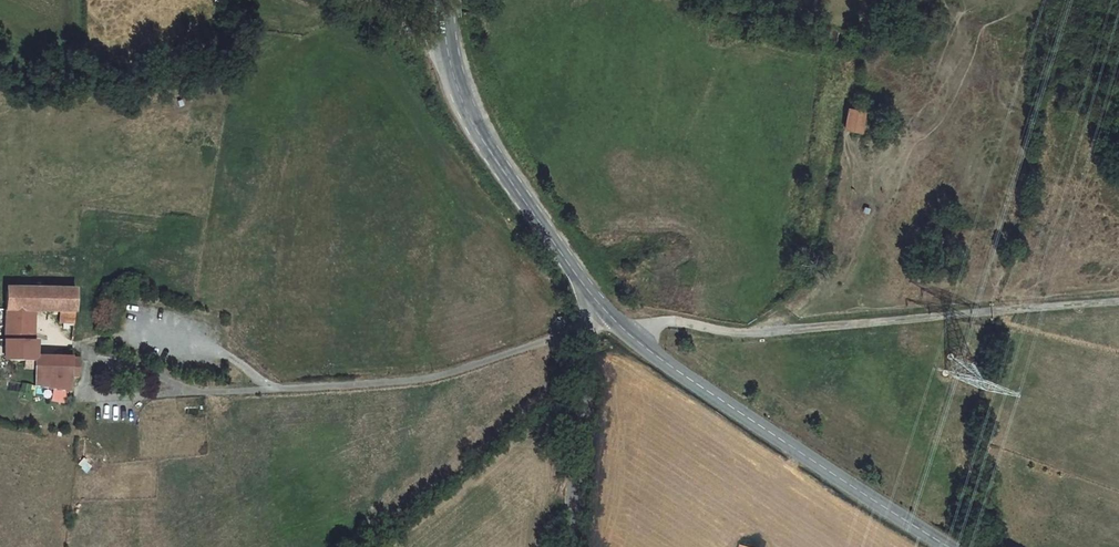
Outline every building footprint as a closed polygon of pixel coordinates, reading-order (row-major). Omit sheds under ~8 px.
[(845,127),(861,130),(864,111),(848,108),(845,127)] [(67,326),(67,292),(1,290),(1,310),(27,312),(53,314),(52,325),(67,326)] [(1,310),(1,311),(0,317),(0,340),(30,341),(31,319),(27,312),(1,310)] [(0,340),(0,363),(28,364),(29,364),(29,359),(30,341),(0,340)] [(62,360),(29,359),(29,364),(28,364),(28,376),(27,393),(61,394),(62,380),(62,360)] [(71,360),(62,360),(62,380),(70,380),(71,360)] [(439,517),(429,523),(435,531),(444,525),(439,517)]
